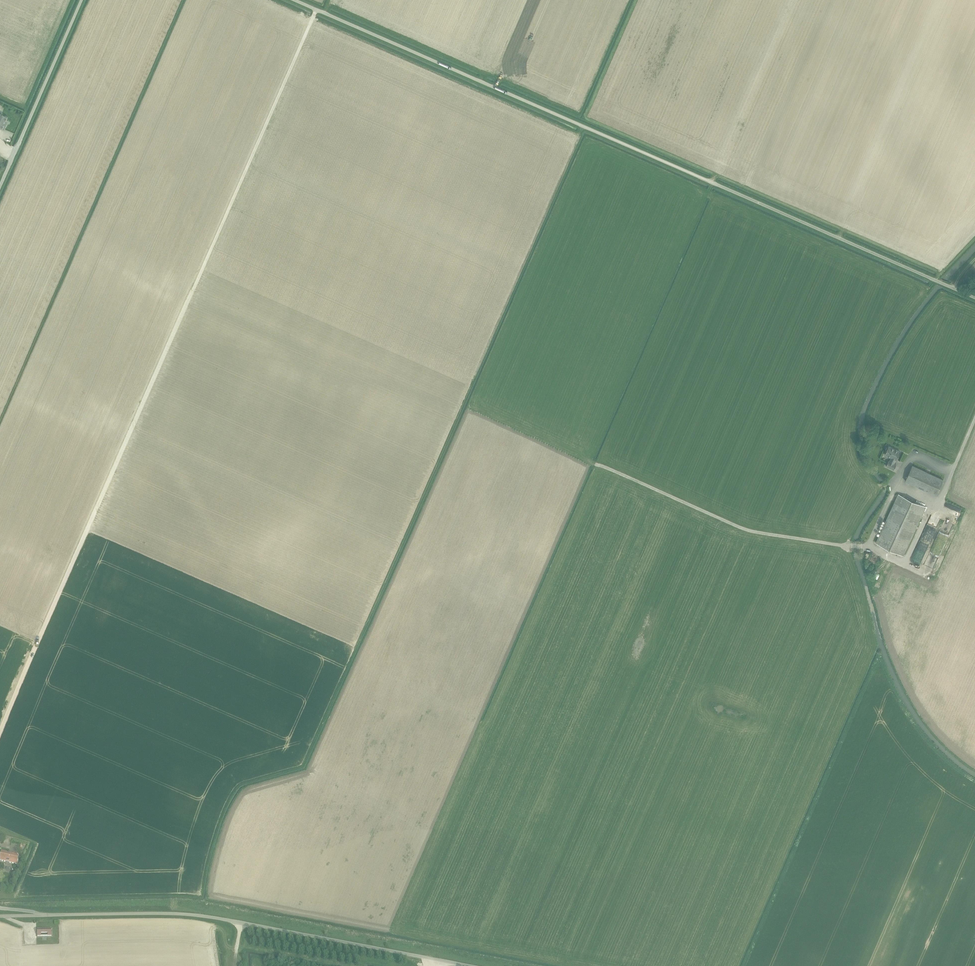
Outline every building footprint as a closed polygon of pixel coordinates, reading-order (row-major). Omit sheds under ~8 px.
[(900,451),(889,446),(888,447),(887,447),(886,450),(887,451),(885,455),(891,458),(889,461),(886,467),(894,470),(896,464),(895,463),(900,451)] [(912,466),(905,481),(937,495),(943,480),(912,466)] [(898,494),(876,543),(904,555),(926,507),(898,494)] [(933,522),(931,521),(925,532),(930,534),(938,519),(935,517),(933,522)] [(921,539),(914,558),(919,560),(926,541),(921,539)] [(882,576),(878,585),(883,588),(894,568),(890,566),(887,571),(882,568),(879,574),(882,576)] [(18,859),(19,855),(2,851),(1,856),(0,859),(0,861),(17,864),(18,859)]
